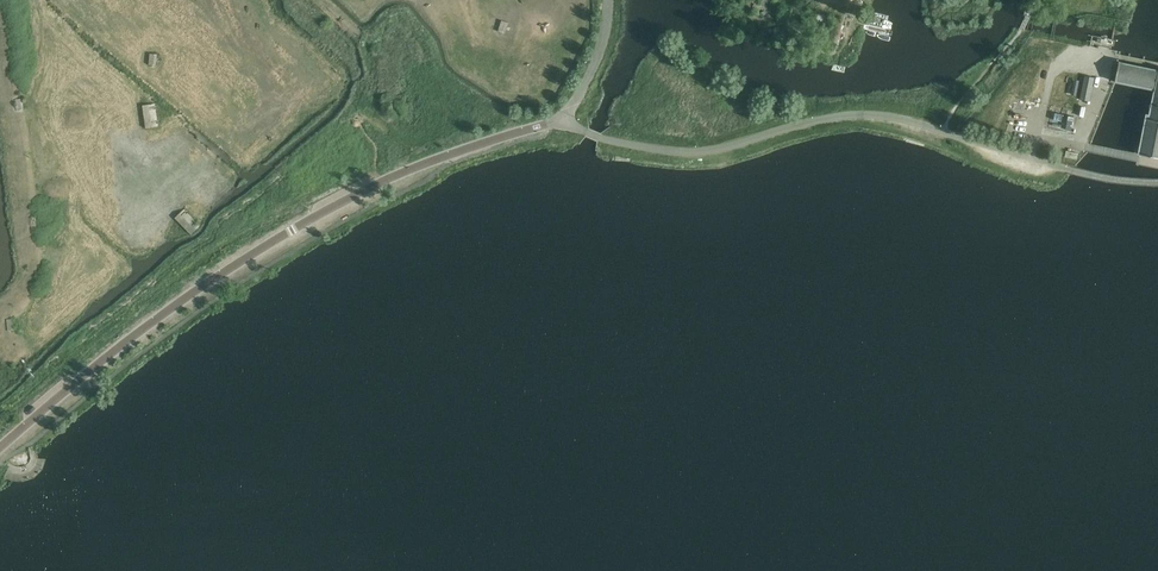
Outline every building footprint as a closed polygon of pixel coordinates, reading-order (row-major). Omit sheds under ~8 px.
[(747,2),(747,6),(748,8),(749,11),(751,13),(754,15),(756,16),(760,17),(762,17),(761,12),(759,12),(757,11),(756,11),(754,10),(753,8),(752,7),(752,6),(751,5),(751,3),(751,2),(752,0),(747,0),(747,2)] [(752,0),(751,2),(751,3),(751,5),(752,6),(752,7),(753,8),(754,10),(756,11),(757,11),(759,12),(761,12),(762,17),(762,19),(763,18),(762,12),(764,11),(765,10),(766,10),(767,8),(768,6),(769,5),(767,5),(766,6),(766,7),(765,8),(764,9),(763,9),(761,10),(760,10),(759,10),(758,9),(756,9),(755,8),(754,7),(754,5),(753,4),(753,3),(754,1),(754,0),(752,0)] [(770,8),(771,5),(771,2),(771,1),(771,0),(768,0),(768,1),(769,2),(769,3),(769,5),(768,6),(767,8),(766,10),(765,10),(764,11),(762,12),(763,18),(766,18),(765,13),(767,12),(769,10),(770,9),(770,8)] [(820,6),(846,14),(850,0),(822,0),(820,6)] [(511,27),(508,26),(509,22),(502,20),(498,30),(505,33),(507,29),(510,30),(511,27)] [(161,57),(157,57),(157,53),(150,52),(149,64),(157,64),(157,60),(161,60),(161,57)] [(1138,153),(1157,157),(1157,70),(1119,61),(1115,82),(1154,90),(1149,114),(1146,114),(1138,153)] [(1064,70),(1061,84),(1069,85),(1071,71),(1064,70)] [(1090,101),(1094,78),(1084,76),(1080,99),(1090,101)] [(26,99),(22,100),(22,98),(14,99),(16,110),(23,109),(23,103),(26,102),(26,99)] [(158,126),(157,123),(161,123),(161,120),(157,120),(155,109),(159,108),(158,105),(155,106),(154,103),(142,105),(145,128),(158,126)] [(1078,153),(1066,150),(1065,156),(1077,159),(1078,153)] [(199,225),(198,224),(201,221),(199,219),(196,222),(188,213),(191,211),(189,208),(186,211),(184,208),(175,217),(190,233),(191,235),(200,226),(199,225)] [(41,217),(37,218),(37,216),(29,217),(31,228),(38,227),(38,220),(41,220),(41,217)] [(14,330),(14,328),(18,328),(17,325),(14,325),(13,319),(6,319),(7,331),(14,330)]
